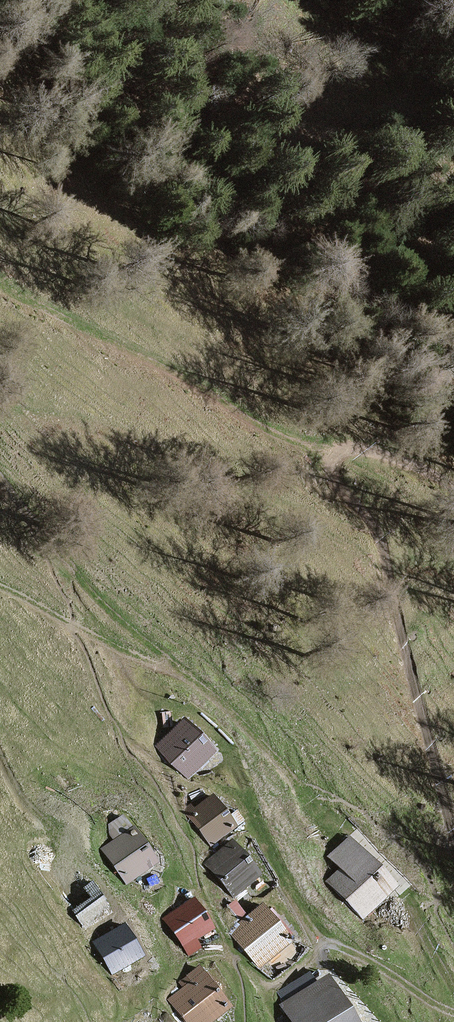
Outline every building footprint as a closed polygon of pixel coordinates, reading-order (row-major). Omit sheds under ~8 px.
[(213,750),(185,722),(160,747),(188,775),(213,750)] [(235,825),(213,797),(195,811),(193,808),(189,811),(213,842),(235,825)] [(154,867),(132,834),(105,852),(128,885),(154,867)] [(395,886),(348,838),(330,856),(341,868),(330,878),(365,915),(395,886)] [(259,877),(232,843),(208,863),(232,892),(239,886),(242,890),(259,877)] [(106,904),(93,885),(70,900),(83,920),(106,904)] [(212,928),(193,900),(172,914),(181,929),(177,931),(186,945),(212,928)] [(281,929),(261,906),(233,931),(263,964),(286,943),(277,933),(281,929)] [(143,956),(126,926),(99,942),(116,972),(143,956)] [(200,967),(189,975),(194,981),(173,997),(192,1021),(211,1021),(231,1006),(200,967)] [(329,977),(285,1005),(296,1021),(357,1021),(329,977)]
